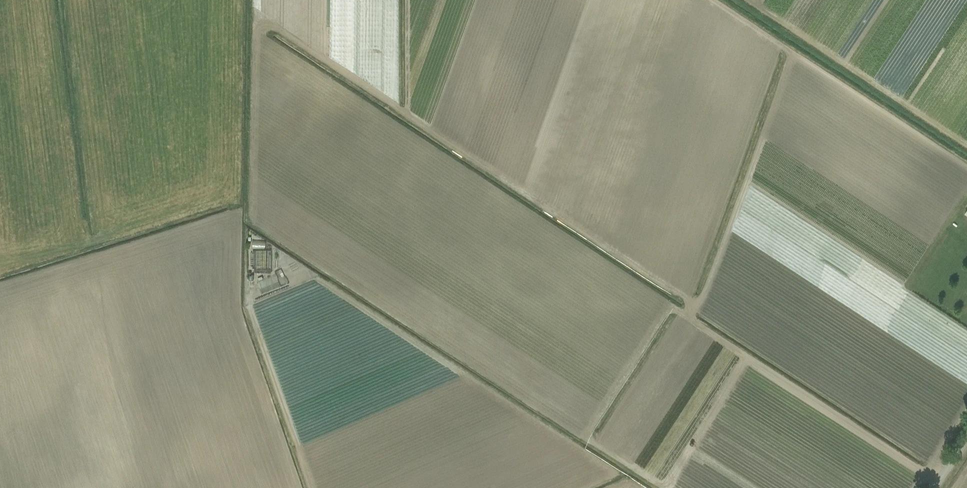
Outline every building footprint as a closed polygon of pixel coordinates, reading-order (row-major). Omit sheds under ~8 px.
[(749,487),(753,478),(748,479),(746,468),(742,476),(735,477),(742,480),(739,487),(749,487)]
